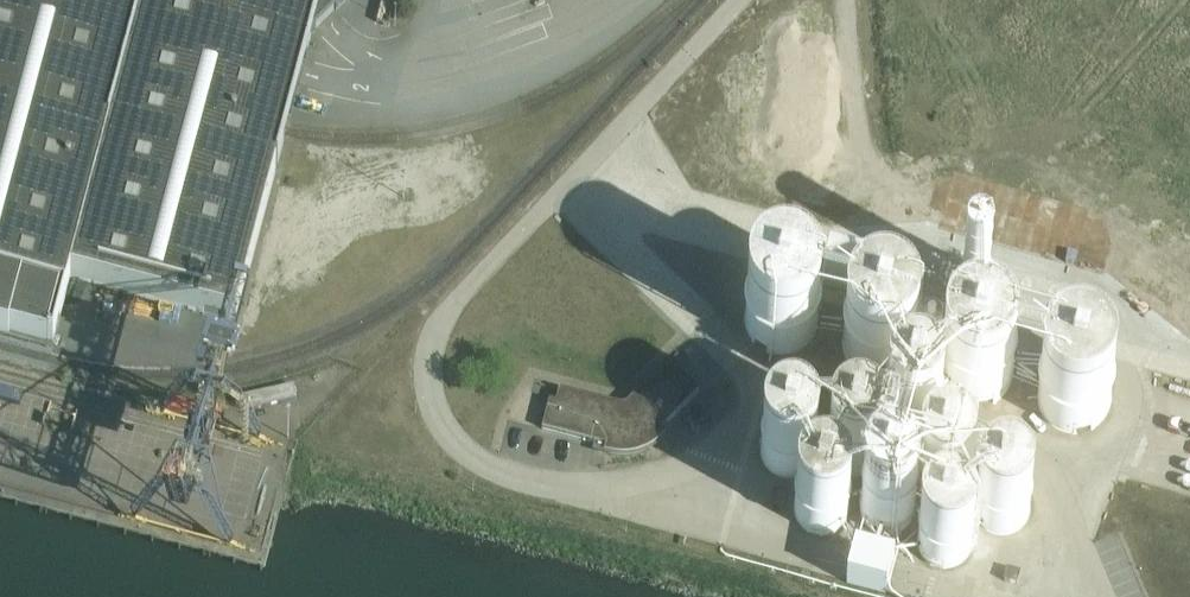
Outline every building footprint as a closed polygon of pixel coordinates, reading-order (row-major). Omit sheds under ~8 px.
[(9,333),(10,330),(52,341),(69,277),(235,321),(286,130),(312,32),(344,0),(0,0),(0,331),(9,333)] [(745,304),(743,316),(745,327),(750,337),(758,346),(768,351),(780,353),(793,351),(804,345),(812,336),(817,325),(818,314),(814,301),(807,289),(802,286),(798,283),(792,280),(781,278),(769,280),(758,286),(750,294),(745,304)] [(845,330),(843,342),(845,353),(850,364),(859,372),(870,377),(881,378),(893,375),(903,369),(911,360),(915,349),(915,337),(912,326),(905,316),(895,309),(883,305),(871,306),(860,311),(851,319),(845,330)] [(941,356),(939,369),(941,380),(947,391),(955,399),(966,404),(978,406),(990,403),(1001,397),(1008,387),(1013,376),(1013,364),(1009,352),(1002,342),(992,335),(980,332),(968,332),(956,337),(947,345),(941,356)] [(1039,383),(1037,395),(1039,407),(1044,418),(1053,426),(1064,431),(1076,432),(1088,429),(1098,423),(1106,414),(1110,402),(1111,390),(1107,379),(1100,369),(1090,362),(1078,358),(1066,359),(1054,364),(1045,372),(1039,383)] [(912,374),(915,380),(920,383),(926,384),(932,381),(935,376),(936,370),(933,364),(928,361),(922,360),(916,363),(913,368),(912,374)] [(672,375),(663,366),(627,402),(625,403),(621,404),(616,404),(559,388),(555,402),(548,400),(541,428),(594,442),(591,451),(605,454),(615,456),(624,457),(634,455),(641,454),(650,449),(659,443),(670,432),(664,425),(698,391),(677,370),(672,375)] [(232,373),(234,387),(264,382),(262,368),(232,373)] [(293,385),(237,398),(240,412),(296,399),(293,385)] [(884,410),(883,414),(885,424),(891,433),(899,439),(909,442),(919,441),(928,437),(935,429),(939,420),(939,411),(937,402),(931,394),(922,388),(912,386),(901,388),(892,394),(886,403),(884,406),(884,410)] [(762,437),(760,448),(761,458),(766,466),(774,472),(783,476),(793,475),(802,471),(810,465),(814,456),(815,446),(813,437),(807,428),(798,422),(787,420),(777,422),(768,428),(762,437)] [(828,437),(826,448),(828,457),(833,466),(841,472),(850,475),(860,475),(869,471),(877,464),(881,455),(882,446),(880,436),(874,428),(865,422),(854,420),(844,422),(834,428),(828,437)] [(920,461),(918,472),(920,482),(926,491),(935,497),(945,499),(955,497),(964,491),(970,482),(972,472),(970,461),(964,452),(955,447),(945,444),(935,447),(926,452),(920,461)] [(795,495),(792,505),(794,515),(799,524),(807,530),(817,533),(827,533),(836,529),(843,522),(848,513),(849,503),(846,494),(841,485),(831,479),(821,477),(810,479),(801,485),(795,495)] [(862,494),(859,505),(861,515),(866,523),(874,529),(883,532),(893,532),(902,528),(909,522),(914,513),(915,503),(912,493),(907,485),(898,479),(887,477),(876,479),(868,485),(862,494)] [(975,517),(981,525),(989,531),(999,534),(1008,533),(1017,529),(1024,522),(1029,513),(1030,503),(1027,493),(1021,485),(1013,480),(1004,477),(994,478),(985,482),(978,489),(974,498),(973,508),(975,517)] [(261,497),(249,543),(263,546),(275,500),(261,497)] [(918,528),(916,539),(918,549),(923,557),(931,564),(940,567),(950,566),(959,563),(967,556),(971,547),(972,537),(970,527),(964,519),(955,513),(944,510),(933,513),(924,519),(918,528)] [(846,580),(845,582),(886,592),(886,590),(893,562),(853,552),(846,580)] [(1015,584),(1019,572),(1006,568),(1002,580),(1015,584)]
